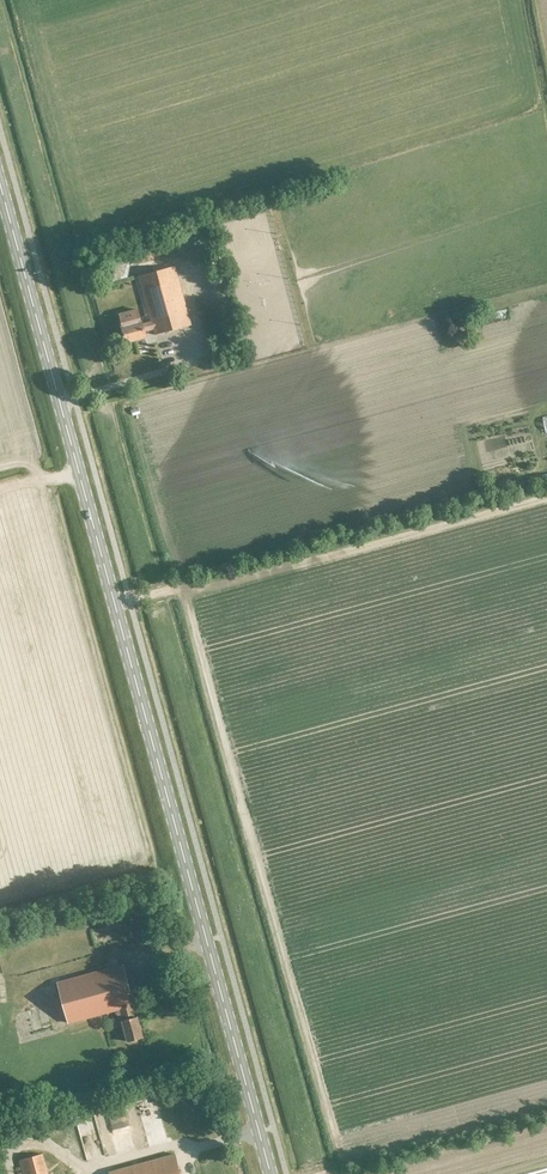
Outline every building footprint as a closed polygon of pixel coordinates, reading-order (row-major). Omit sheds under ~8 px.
[(121,325),(125,341),(145,336),(143,330),(152,328),(154,334),(190,325),(174,265),(138,274),(150,320),(141,323),(137,308),(118,313),(121,325)] [(122,964),(56,982),(67,1022),(113,1010),(121,1020),(127,1041),(142,1037),(136,1016),(133,1004),(122,964)] [(32,1036),(44,1032),(42,1025),(50,1023),(43,1003),(34,1005),(36,1011),(25,1015),(32,1036)] [(22,1173),(47,1173),(41,1153),(18,1159),(22,1173)] [(174,1153),(108,1171),(109,1173),(179,1173),(174,1153)]
